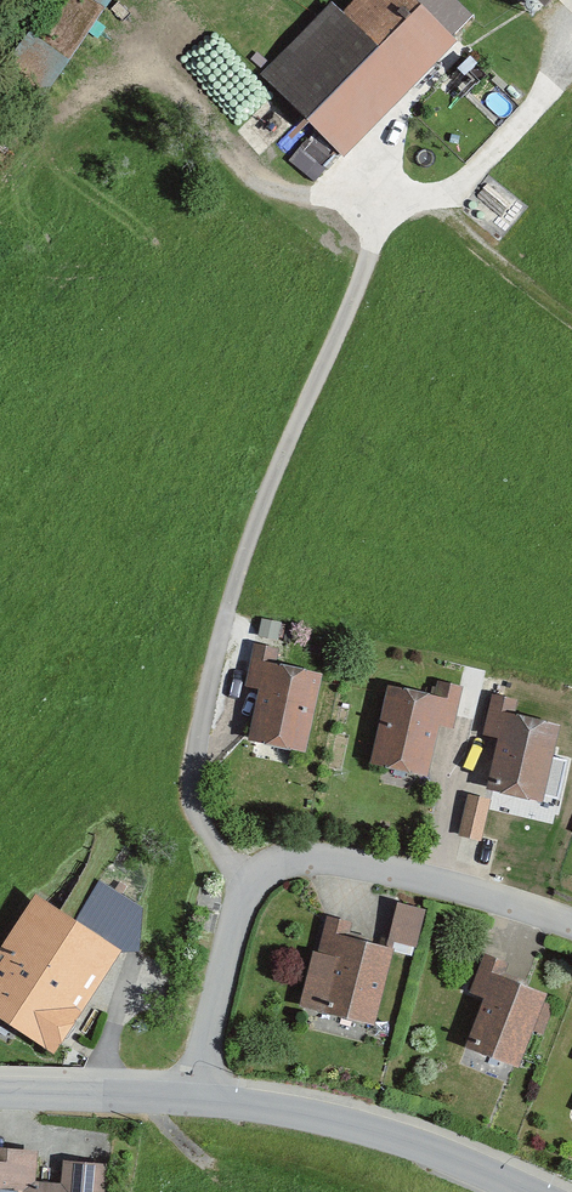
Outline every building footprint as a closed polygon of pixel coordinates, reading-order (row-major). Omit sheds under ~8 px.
[(409,0),(363,0),(342,21),(328,7),(259,76),(344,161),(461,45),(454,39),(472,20),(451,0),(424,0),(416,7),(409,0)] [(544,12),(556,0),(532,0),(544,12)] [(308,755),(321,678),(276,670),(279,654),(252,649),(245,692),(259,695),(250,744),(308,755)] [(462,691),(436,686),(434,699),(387,691),(373,770),(430,779),(439,729),(455,732),(462,691)] [(519,705),(490,699),(481,741),(497,744),(487,792),(543,805),(560,727),(516,718),(519,705)] [(487,803),(466,798),(458,837),(480,841),(487,803)] [(31,904),(0,952),(0,1020),(54,1055),(116,959),(31,904)] [(423,913),(397,908),(389,942),(415,948),(423,913)] [(355,926),(325,919),(317,955),(311,954),(298,1010),(374,1028),(392,951),(351,942),(355,926)] [(507,967),(484,958),(469,999),(484,1004),(467,1050),(521,1069),(547,996),(502,980),(507,967)] [(0,1151),(0,1191),(100,1191),(101,1167),(61,1164),(60,1187),(34,1185),(36,1154),(0,1151)]
